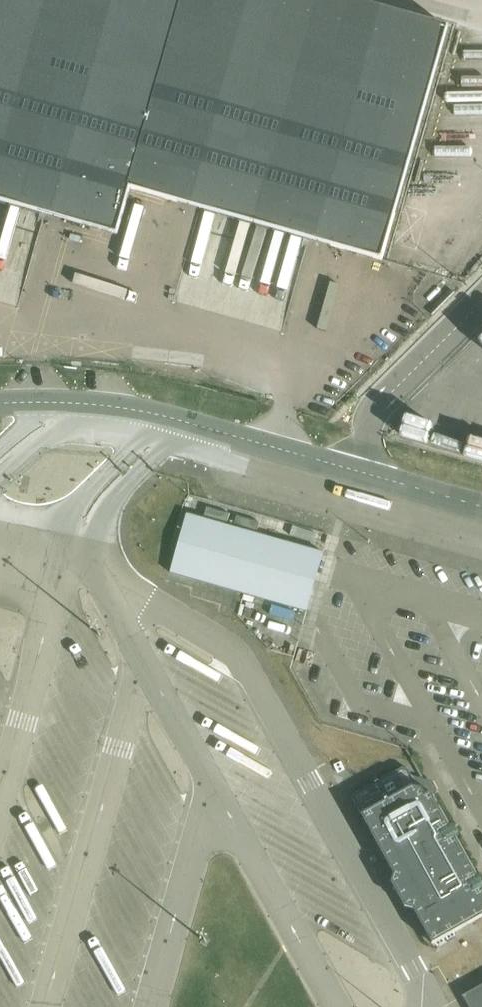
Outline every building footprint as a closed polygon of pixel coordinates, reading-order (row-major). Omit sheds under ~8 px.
[(346,0),(0,0),(0,202),(118,236),(131,190),(382,261),(448,29),(346,0)] [(187,515),(171,574),(307,612),(324,554),(187,515)] [(455,828),(452,827),(450,828),(432,794),(432,792),(428,786),(421,784),(420,786),(416,784),(408,770),(403,769),(352,797),(395,875),(393,884),(406,908),(415,910),(434,944),(481,918),(481,885),(481,882),(481,881),(480,881),(456,838),(458,837),(459,835),(455,828)] [(463,997),(469,1006),(481,1006),(481,986),(463,997)]
